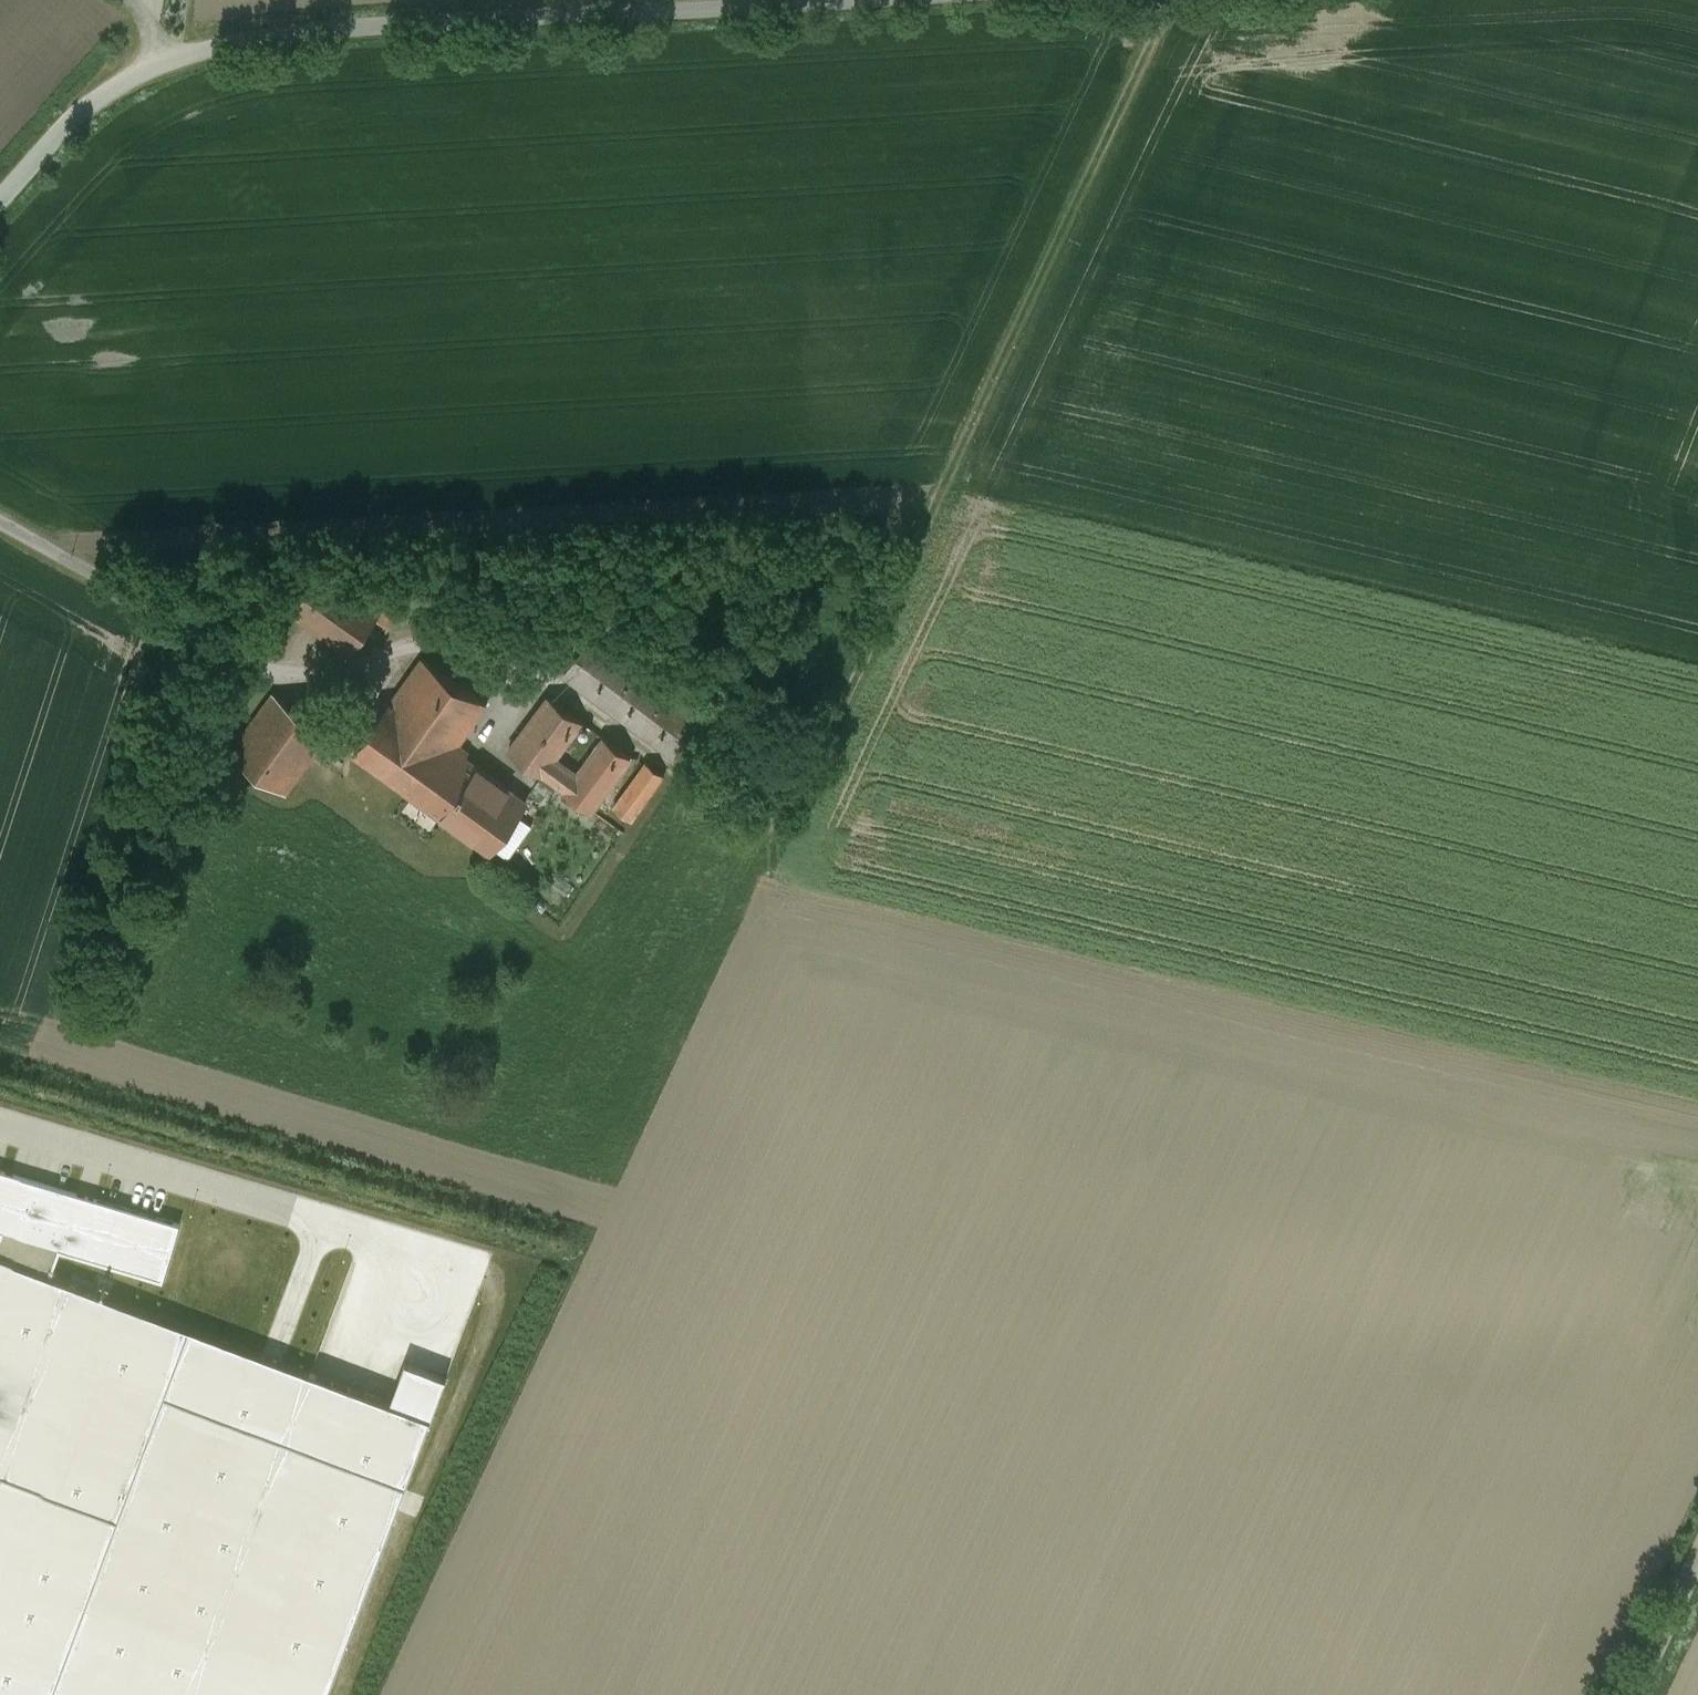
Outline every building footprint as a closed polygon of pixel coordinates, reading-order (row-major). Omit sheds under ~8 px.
[(373,603),(319,564),(288,607),(350,653),(382,610),(373,603)] [(699,719),(590,638),(564,673),(673,754),(699,719)] [(487,704),(422,657),(354,751),(418,798),(455,749),(487,704)] [(328,733),(273,693),(230,751),(285,792),(312,755),(328,733)] [(548,695),(509,749),(543,773),(565,788),(564,789),(592,809),(631,756),(603,736),(577,772),(555,756),(582,720),(548,695)] [(525,800),(455,749),(418,798),(489,850),(525,800)] [(646,760),(613,805),(630,818),(664,774),(646,760)] [(164,1280),(181,1223),(0,1170),(0,1232),(164,1280)] [(23,1694),(324,1694),(428,1419),(0,1258),(0,1686),(23,1694)]
